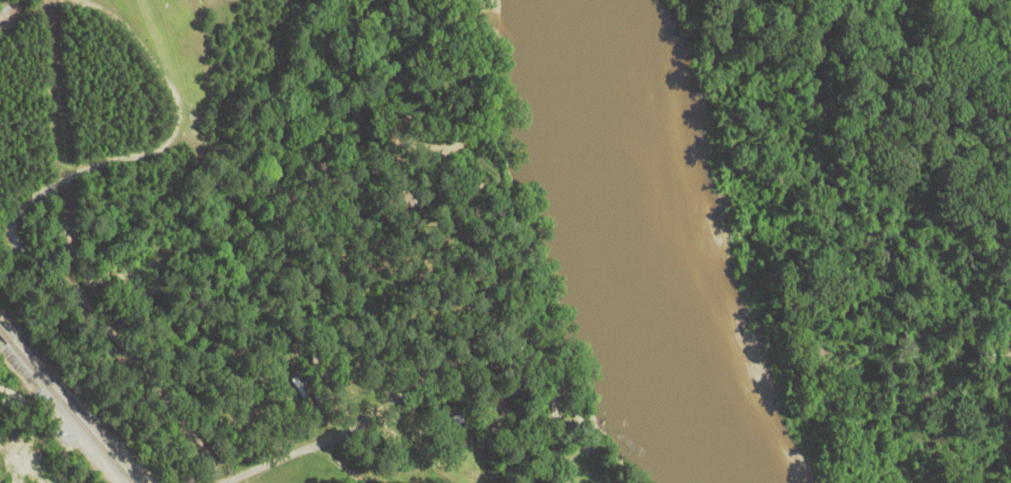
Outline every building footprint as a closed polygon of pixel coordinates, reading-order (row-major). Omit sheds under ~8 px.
[(473,411),(454,413),(456,427),(475,424),(473,411)]
